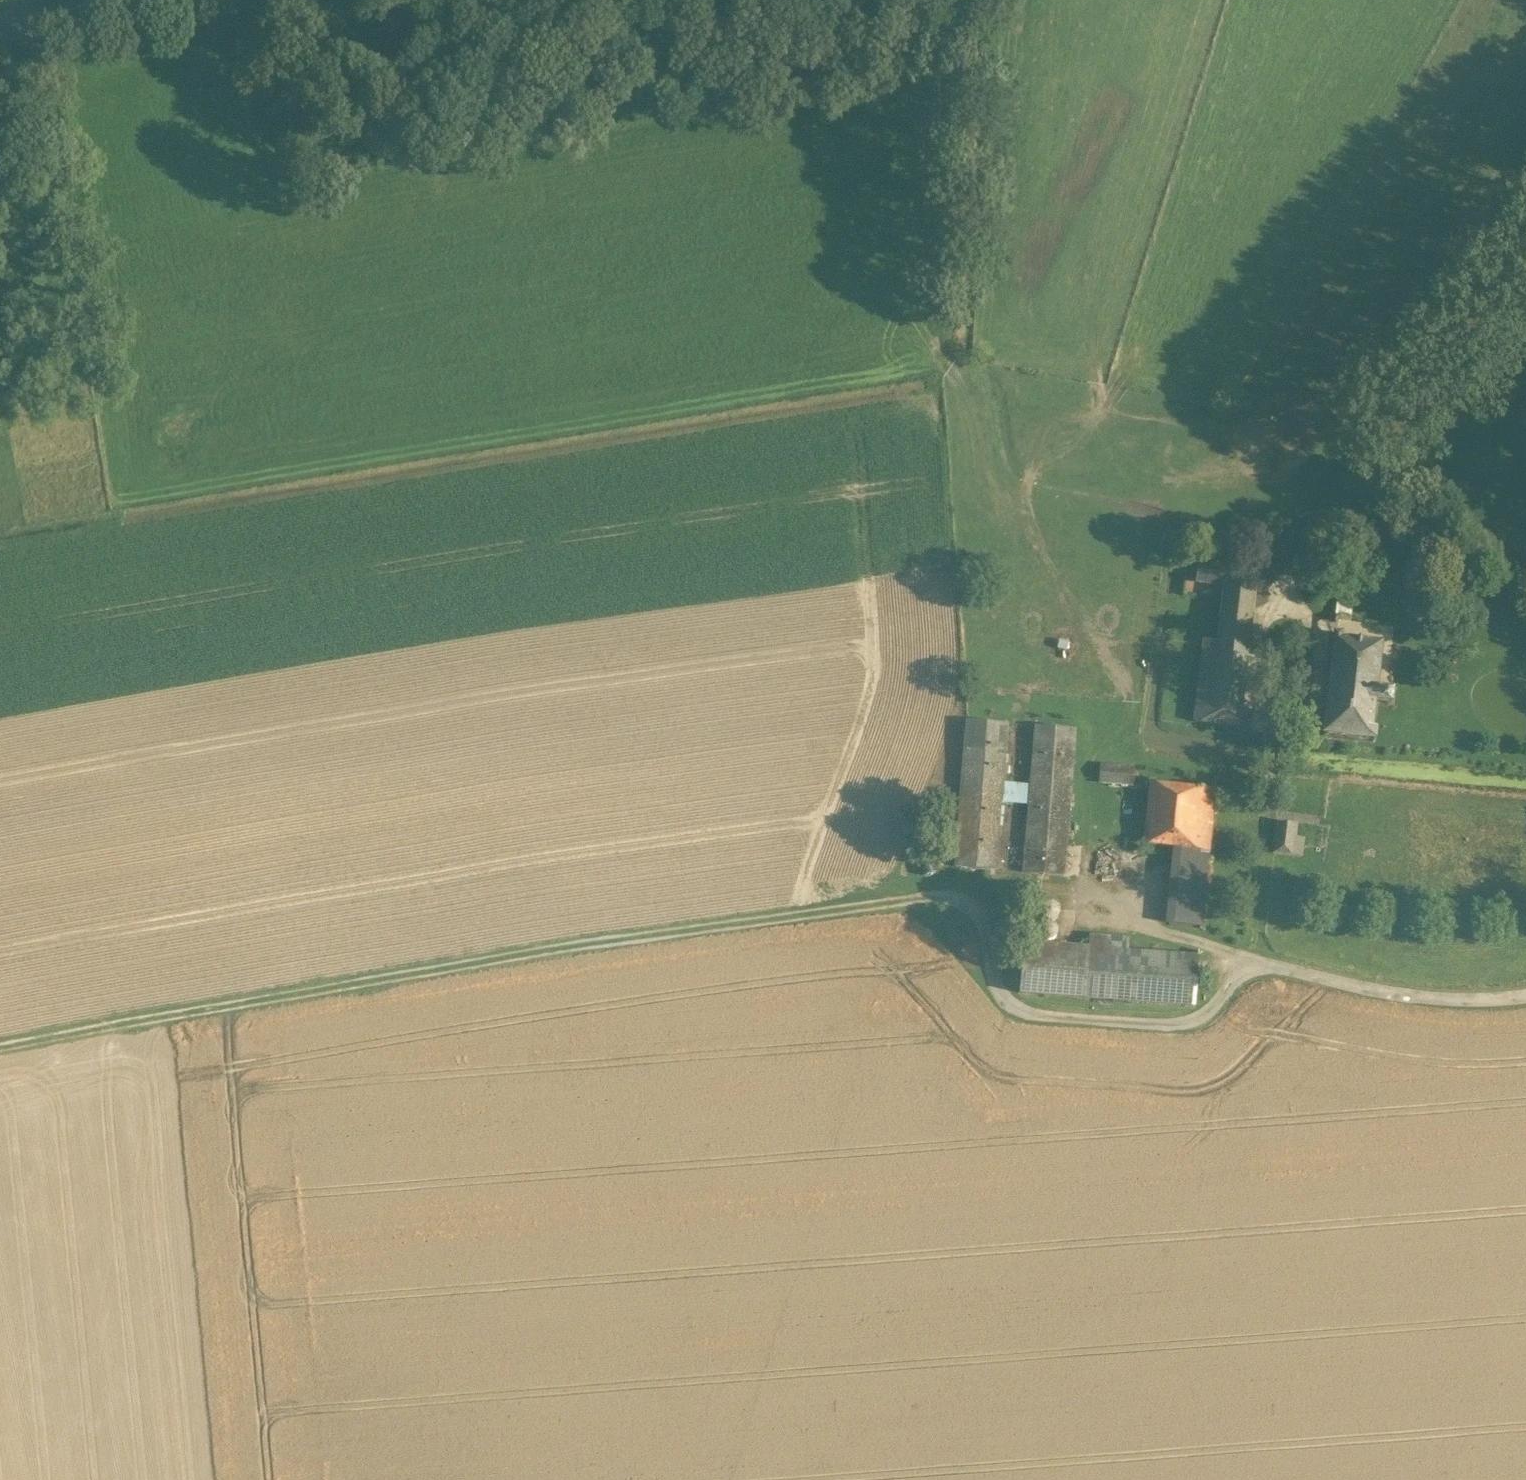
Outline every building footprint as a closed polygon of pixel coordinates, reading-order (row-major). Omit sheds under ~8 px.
[(1249,638),(1256,569),(1198,560),(1195,582),(1218,585),(1212,633),(1249,638)] [(1351,617),(1355,586),(1338,585),(1335,615),(1351,617)] [(1187,720),(1202,722),(1212,633),(1196,631),(1187,720)] [(1249,638),(1212,633),(1202,722),(1238,727),(1249,638)] [(1340,636),(1334,635),(1323,735),(1375,741),(1376,730),(1371,730),(1374,703),(1375,691),(1380,646),(1339,640),(1340,636)] [(1391,693),(1375,691),(1374,703),(1390,705),(1391,693)] [(1007,725),(967,722),(956,868),(996,871),(1007,725)] [(1075,731),(1035,727),(1024,874),(1064,876),(1075,731)] [(1099,779),(1133,782),(1134,768),(1101,765),(1099,779)] [(1003,783),(1003,804),(1028,803),(1028,782),(1003,783)] [(1146,825),(1145,844),(1209,852),(1215,791),(1176,786),(1152,784),(1146,825)] [(1296,825),(1278,822),(1274,853),(1301,857),(1303,845),(1294,843),(1296,825)] [(1208,853),(1180,851),(1173,925),(1201,927),(1202,926),(1208,853)] [(1089,938),(1088,948),(1128,951),(1129,941),(1089,938)] [(1194,1006),(1198,957),(1128,951),(1088,948),(1023,944),(1019,994),(1194,1006)]
